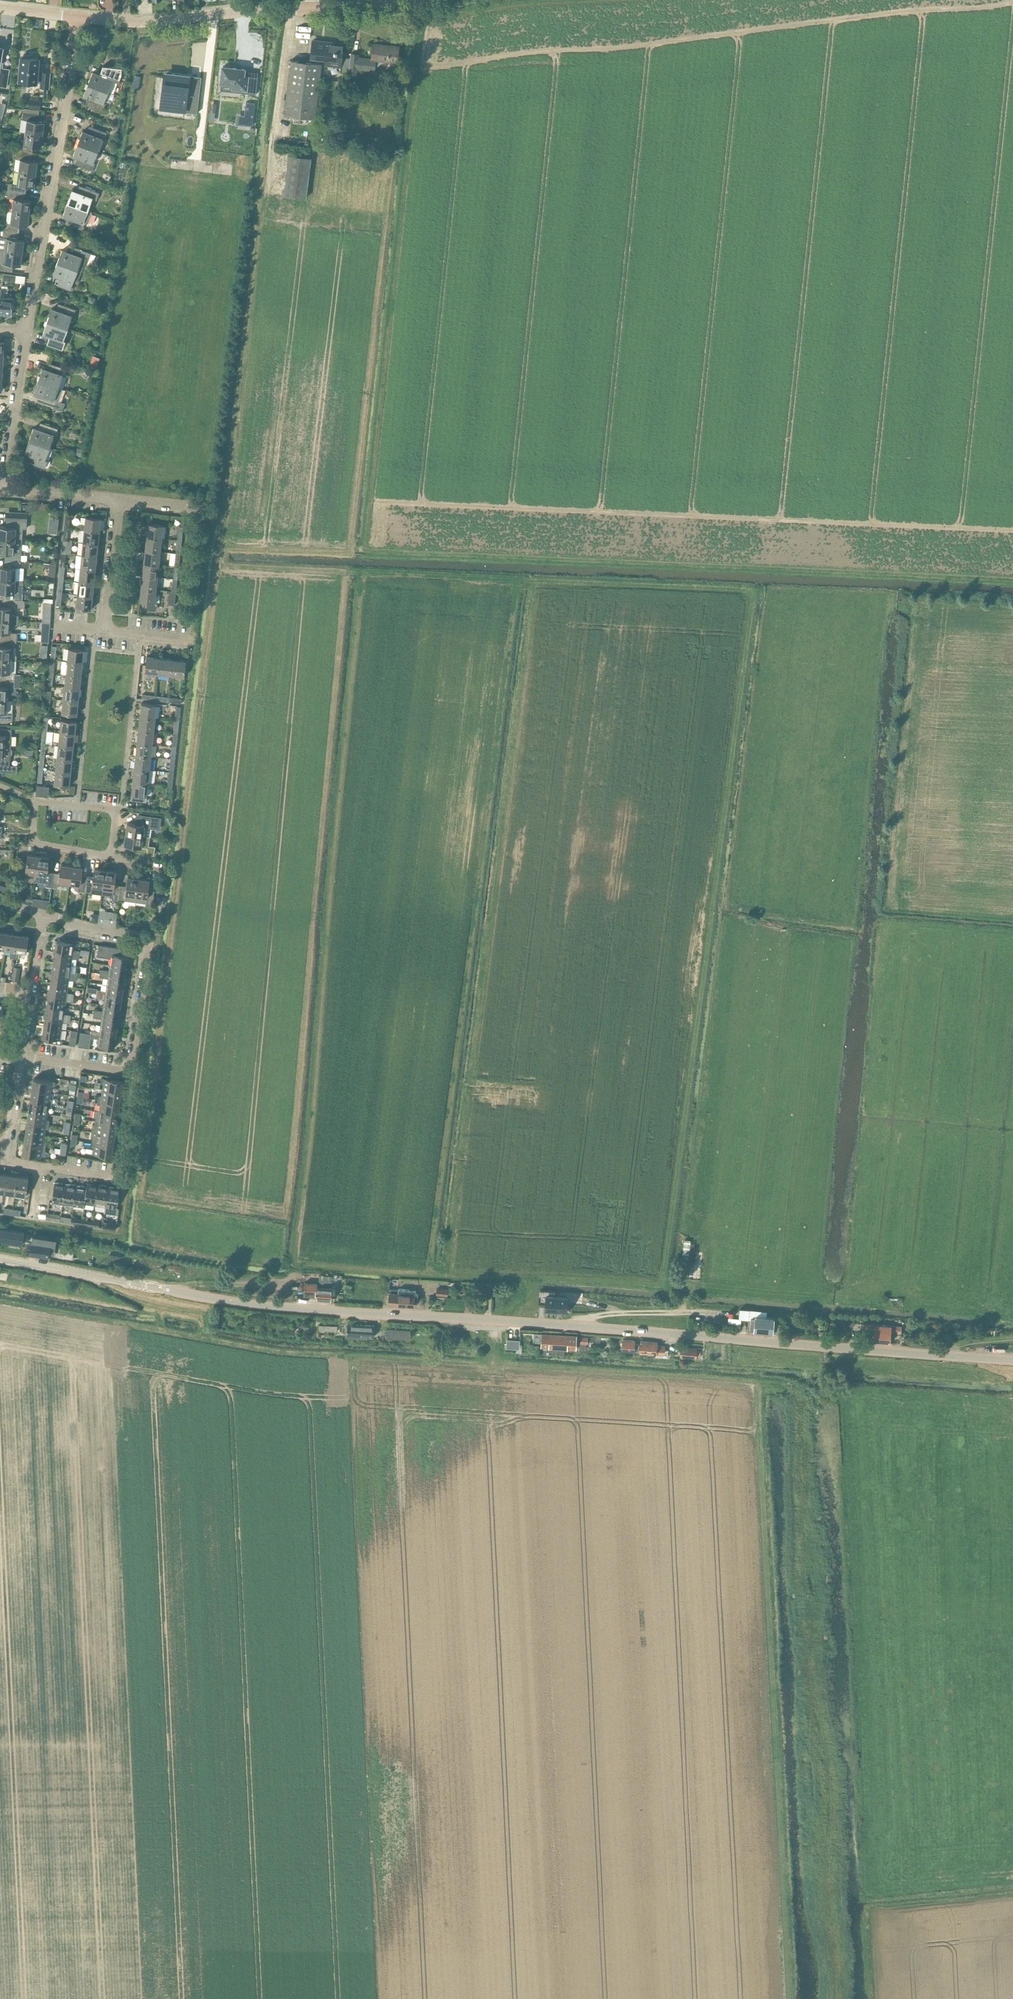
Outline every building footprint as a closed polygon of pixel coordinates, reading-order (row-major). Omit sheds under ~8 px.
[(310,63),(322,64),(322,63),(325,64),(325,65),(341,67),(344,44),(312,40),(310,62),(310,63)] [(350,58),(349,74),(356,74),(357,68),(374,70),(376,60),(397,63),(398,46),(373,43),(371,59),(358,57),(358,54),(351,53),(350,58)] [(6,87),(9,69),(2,68),(3,59),(0,58),(2,48),(0,47),(0,86),(6,87)] [(37,73),(39,59),(29,58),(29,55),(23,54),(23,57),(21,57),(19,81),(37,82),(41,82),(40,87),(48,87),(49,73),(41,72),(41,73),(37,73)] [(310,63),(310,62),(291,60),(284,114),(315,118),(322,64),(310,63)] [(93,71),(88,84),(108,91),(113,80),(118,82),(120,77),(126,79),(127,76),(127,71),(122,70),(122,67),(102,65),(99,74),(93,71)] [(221,66),(219,79),(234,81),(233,91),(256,94),(258,76),(244,74),(245,68),(221,66)] [(163,72),(159,106),(187,109),(187,103),(197,105),(200,85),(189,84),(190,78),(172,76),(172,73),(163,72)] [(134,75),(132,88),(138,89),(140,76),(134,75)] [(88,84),(83,96),(90,99),(87,105),(103,111),(106,104),(104,103),(108,91),(88,84)] [(40,109),(41,100),(29,100),(28,108),(40,109)] [(246,101),(244,118),(246,118),(245,124),(252,125),(255,102),(246,101)] [(23,112),(22,119),(27,120),(25,132),(43,134),(45,122),(38,121),(39,114),(23,112)] [(78,143),(98,151),(102,139),(104,139),(107,132),(91,127),(89,133),(82,131),(78,143)] [(17,144),(16,151),(32,153),(33,147),(41,148),(43,134),(25,132),(24,145),(17,144)] [(94,162),(98,151),(78,143),(73,156),(80,158),(77,164),(93,170),(96,163),(94,162)] [(16,151),(15,159),(20,159),(19,172),(36,174),(38,161),(32,160),(32,153),(16,151)] [(306,198),(311,158),(289,155),(284,195),(306,198)] [(9,183),(8,190),(26,193),(27,186),(35,187),(36,174),(19,172),(17,184),(9,183)] [(88,210),(92,198),(97,200),(99,193),(81,186),(79,192),(72,190),(68,203),(88,210)] [(8,190),(7,198),(13,198),(12,211),(29,214),(31,200),(25,200),(26,193),(8,190)] [(93,212),(88,210),(68,203),(63,215),(69,217),(67,224),(83,230),(85,223),(88,223),(93,212)] [(4,222),(3,230),(19,232),(20,225),(28,226),(29,214),(12,211),(10,223),(4,222)] [(3,230),(2,237),(7,238),(5,250),(17,252),(23,252),(24,240),(18,239),(19,232),(3,230)] [(57,262),(82,271),(86,259),(88,260),(91,253),(87,251),(71,245),(69,251),(62,249),(57,262)] [(4,270),(12,272),(13,264),(21,265),(23,252),(17,252),(5,250),(0,249),(0,270),(4,270)] [(77,283),(82,271),(57,262),(53,274),(62,278),(59,284),(73,289),(75,283),(77,283)] [(15,282),(16,275),(4,273),(3,280),(15,282)] [(0,305),(0,313),(12,315),(12,309),(14,297),(7,296),(8,292),(8,289),(2,288),(1,296),(0,305)] [(47,321),(68,328),(72,316),(74,317),(76,309),(60,304),(58,310),(52,308),(47,321)] [(63,340),(68,328),(47,321),(43,333),(49,336),(47,342),(63,348),(66,341),(63,340)] [(38,380),(59,387),(62,376),(64,376),(67,369),(51,363),(49,370),(42,368),(38,380)] [(63,389),(59,387),(38,380),(34,393),(40,395),(38,402),(63,410),(65,403),(59,401),(63,389)] [(29,440),(49,448),(54,435),(56,436),(58,429),(42,423),(40,429),(34,427),(29,440)] [(45,459),(49,448),(29,440),(25,453),(31,455),(29,461),(45,467),(47,459),(45,459)] [(10,540),(16,540),(22,540),(23,528),(26,528),(27,521),(27,518),(27,512),(19,512),(18,521),(7,520),(6,527),(5,527),(0,526),(0,539),(10,540)] [(79,524),(78,529),(84,530),(99,531),(101,518),(86,516),(85,524),(79,524)] [(147,536),(162,538),(163,525),(148,523),(147,536)] [(84,530),(83,543),(98,544),(99,531),(84,530)] [(147,536),(145,549),(160,551),(162,538),(147,536)] [(5,552),(5,559),(5,560),(21,560),(21,553),(22,540),(16,540),(10,540),(0,539),(0,552),(5,552)] [(83,543),(82,556),(97,557),(98,544),(83,543)] [(145,549),(144,562),(159,564),(160,551),(145,549)] [(82,556),(80,568),(95,570),(97,557),(82,556)] [(16,580),(17,568),(20,568),(21,560),(5,560),(4,566),(1,566),(0,566),(0,579),(16,580)] [(144,562),(143,575),(158,577),(159,564),(144,562)] [(49,569),(48,575),(55,576),(56,570),(56,566),(56,564),(50,564),(49,566),(49,569)] [(80,568),(79,581),(94,583),(95,570),(80,568)] [(143,575),(141,588),(156,590),(158,577),(143,575)] [(3,592),(3,599),(13,600),(15,600),(19,600),(22,600),(23,595),(23,594),(23,593),(23,580),(16,580),(0,579),(0,592),(3,592)] [(79,581),(78,594),(93,596),(94,583),(79,581)] [(141,588),(140,601),(148,602),(147,608),(149,609),(155,610),(156,608),(157,603),(155,602),(156,590),(141,588)] [(169,591),(168,604),(169,604),(175,605),(176,592),(172,591),(169,591)] [(78,594),(76,607),(77,607),(84,608),(91,609),(93,596),(78,594)] [(12,620),(19,620),(19,615),(12,615),(12,607),(18,608),(18,606),(19,606),(22,606),(24,606),(24,601),(22,601),(22,600),(19,600),(15,600),(13,600),(3,599),(2,606),(0,606),(0,620),(12,620)] [(41,612),(40,620),(48,621),(49,613),(41,612)] [(1,632),(1,639),(17,640),(17,632),(11,632),(11,628),(12,625),(18,625),(19,620),(12,620),(0,620),(0,632),(1,632)] [(8,660),(12,660),(15,660),(17,660),(17,655),(15,655),(12,655),(12,647),(16,647),(17,640),(1,639),(0,646),(0,659),(8,660)] [(40,644),(39,656),(46,657),(47,645),(40,644)] [(67,661),(83,663),(84,649),(69,648),(67,661)] [(171,675),(173,660),(146,657),(145,672),(171,675)] [(14,680),(14,672),(11,672),(12,660),(8,660),(0,659),(0,679),(14,680)] [(173,660),(171,675),(184,676),(186,661),(173,660)] [(81,676),(83,663),(67,661),(66,674),(81,676)] [(80,689),(81,676),(66,674),(65,687),(80,689)] [(8,699),(8,695),(11,695),(12,687),(14,687),(14,680),(0,679),(0,699),(8,699)] [(78,701),(80,689),(65,687),(63,700),(64,700),(78,701)] [(12,720),(12,712),(7,712),(8,699),(0,699),(0,719),(12,720)] [(77,715),(78,701),(64,700),(63,700),(62,713),(77,715)] [(142,703),(140,716),(155,718),(157,704),(142,703)] [(140,716),(139,729),(154,730),(155,718),(140,716)] [(61,719),(60,731),(75,733),(75,732),(76,720),(61,719)] [(11,745),(12,735),(11,735),(11,729),(0,728),(0,745),(11,745)] [(139,729),(137,742),(152,743),(154,730),(139,729)] [(60,731),(58,745),(74,746),(75,733),(60,731)] [(137,742),(136,755),(151,756),(152,743),(137,742)] [(11,745),(0,745),(0,764),(10,765),(10,754),(12,753),(12,749),(11,748),(11,745)] [(58,745),(57,758),(72,760),(74,746),(58,745)] [(136,755),(134,768),(140,768),(149,769),(151,756),(136,755)] [(57,758),(56,771),(71,773),(72,760),(57,758)] [(134,768),(133,780),(143,781),(148,782),(149,770),(149,769),(140,768),(134,768)] [(56,771),(54,784),(69,786),(71,773),(56,771)] [(132,794),(131,798),(133,798),(141,799),(142,799),(142,795),(147,796),(147,789),(151,789),(152,782),(148,782),(143,781),(133,780),(133,781),(132,794)] [(48,796),(49,786),(37,785),(36,795),(48,796)] [(127,822),(126,834),(136,835),(143,836),(150,837),(151,829),(152,829),(159,830),(160,817),(146,815),(136,814),(135,823),(134,823),(127,822)] [(126,834),(124,845),(134,846),(133,852),(147,854),(154,855),(155,846),(149,845),(150,837),(143,836),(136,835),(126,834)] [(15,868),(14,876),(18,877),(25,878),(25,875),(26,872),(27,873),(36,874),(39,856),(28,854),(26,866),(20,865),(19,869),(15,868)] [(36,876),(35,881),(36,881),(46,883),(46,885),(46,886),(52,887),(54,873),(48,872),(48,871),(50,858),(39,856),(36,874),(36,876)] [(54,873),(52,887),(58,888),(59,882),(60,882),(69,883),(71,865),(61,864),(60,873),(54,873)] [(71,865),(69,883),(74,884),(74,886),(76,890),(78,891),(79,891),(85,892),(87,875),(82,875),(83,867),(72,865),(71,865)] [(87,875),(85,892),(86,892),(102,894),(105,872),(105,870),(94,869),(94,876),(88,875),(87,875)] [(105,872),(102,894),(104,894),(110,895),(113,898),(112,900),(118,901),(118,899),(120,886),(115,885),(117,872),(105,870),(105,872)] [(120,886),(118,899),(119,899),(135,901),(135,902),(138,878),(128,877),(127,887),(121,886),(120,886)] [(138,878),(135,902),(153,904),(155,890),(154,890),(154,888),(152,887),(149,886),(150,880),(138,878)] [(21,885),(14,884),(12,895),(19,896),(21,885)] [(41,899),(40,907),(48,910),(50,901),(41,899)] [(90,913),(89,921),(98,922),(99,918),(99,914),(90,913)] [(115,926),(116,920),(99,918),(98,922),(98,924),(115,926)] [(7,933),(5,949),(11,950),(10,958),(14,958),(18,934),(7,933)] [(18,934),(14,958),(18,959),(20,951),(27,952),(29,936),(18,934)] [(55,951),(80,955),(81,951),(73,950),(74,943),(57,940),(55,951)] [(94,944),(93,951),(98,952),(97,953),(97,956),(111,958),(111,960),(110,964),(127,967),(127,966),(128,956),(124,956),(125,949),(113,947),(112,947),(99,945),(94,944)] [(55,951),(54,962),(71,965),(72,958),(79,959),(80,955),(55,951)] [(54,962),(52,972),(70,975),(77,976),(80,977),(80,973),(77,972),(75,972),(74,972),(70,971),(71,965),(54,962)] [(100,969),(100,973),(106,974),(109,975),(125,977),(125,976),(127,967),(110,964),(109,971),(100,969)] [(13,966),(11,980),(18,981),(20,967),(13,966)] [(52,972),(50,983),(68,986),(69,980),(76,981),(77,976),(70,975),(52,972)] [(100,974),(99,977),(108,978),(107,985),(123,987),(125,977),(109,975),(106,974),(100,973),(100,974)] [(50,983),(49,994),(73,997),(74,993),(67,992),(68,986),(50,983)] [(96,992),(96,993),(106,995),(122,997),(123,987),(107,985),(106,991),(97,989),(96,992)] [(92,993),(92,996),(94,997),(105,998),(104,1005),(120,1007),(122,997),(106,995),(96,993),(92,993)] [(49,994),(47,1004),(65,1007),(66,1001),(75,1002),(76,1003),(77,998),(76,998),(73,998),(73,997),(49,994)] [(47,1005),(46,1015),(70,1019),(71,1015),(64,1014),(65,1007),(47,1004),(47,1005)] [(94,1010),(93,1013),(119,1017),(120,1007),(104,1005),(103,1011),(94,1010)] [(4,1007),(1,1027),(6,1028),(9,1007),(4,1007)] [(93,1013),(92,1017),(93,1017),(102,1019),(101,1025),(111,1026),(117,1027),(119,1017),(93,1013)] [(46,1015),(44,1026),(62,1029),(62,1022),(70,1023),(70,1019),(46,1015)] [(91,1033),(91,1034),(99,1035),(100,1035),(116,1037),(117,1027),(111,1026),(101,1025),(100,1031),(96,1031),(91,1030),(91,1033)] [(44,1026),(42,1037),(47,1038),(46,1042),(62,1044),(63,1040),(60,1039),(62,1029),(44,1026)] [(81,1032),(78,1047),(89,1048),(91,1038),(99,1039),(98,1046),(98,1049),(110,1051),(110,1047),(114,1048),(116,1037),(100,1035),(99,1035),(91,1034),(85,1033),(83,1033),(81,1032)] [(34,1078),(32,1089),(51,1092),(52,1086),(55,1086),(55,1081),(34,1078)] [(102,1078),(101,1083),(103,1083),(103,1084),(102,1088),(122,1091),(123,1081),(104,1078),(102,1078)] [(99,1095),(98,1099),(120,1103),(120,1102),(122,1091),(102,1088),(101,1096),(99,1095)] [(30,1100),(52,1103),(53,1099),(50,1099),(51,1092),(32,1089),(30,1100)] [(98,1099),(98,1104),(100,1104),(99,1110),(118,1113),(120,1103),(98,1099)] [(30,1100),(29,1110),(34,1111),(48,1113),(49,1107),(52,1108),(52,1103),(30,1100)] [(29,1110),(27,1121),(49,1124),(50,1120),(47,1120),(48,1113),(34,1111),(29,1110)] [(94,1110),(93,1117),(96,1117),(95,1121),(117,1124),(118,1113),(99,1110),(94,1110)] [(27,1121),(26,1132),(45,1134),(46,1129),(48,1129),(49,1124),(27,1121)] [(91,1131),(115,1135),(115,1134),(117,1124),(95,1121),(95,1124),(92,1124),(91,1131)] [(91,1131),(90,1138),(92,1139),(92,1142),(113,1145),(115,1135),(91,1131)] [(26,1132),(24,1143),(46,1146),(46,1142),(44,1141),(45,1134),(26,1132)] [(92,1142),(91,1147),(94,1147),(93,1154),(112,1157),(113,1145),(92,1142)] [(24,1143),(22,1154),(41,1157),(42,1150),(45,1150),(46,1146),(24,1143)] [(7,1174),(4,1192),(14,1194),(17,1176),(7,1174)] [(17,1176),(14,1194),(26,1196),(29,1177),(17,1176)] [(54,1182),(51,1202),(62,1204),(63,1200),(65,1183),(54,1182)] [(63,1200),(62,1204),(73,1205),(73,1204),(74,1200),(76,1185),(65,1183),(63,1200)] [(86,1195),(84,1203),(95,1205),(95,1203),(95,1200),(98,1184),(87,1183),(86,1187),(85,1195),(86,1195)] [(95,1203),(95,1205),(105,1206),(106,1200),(108,1186),(98,1184),(95,1200),(95,1203)] [(73,1204),(73,1205),(83,1207),(84,1207),(84,1203),(86,1195),(85,1195),(86,1187),(76,1185),(74,1200),(73,1204)] [(106,1200),(105,1206),(117,1208),(120,1188),(108,1186),(106,1200)] [(48,1213),(47,1219),(60,1221),(60,1216),(61,1215),(48,1213)] [(22,1245),(23,1241),(23,1236),(24,1234),(24,1233),(5,1230),(0,1229),(0,1242),(22,1245)] [(33,1235),(29,1254),(48,1257),(50,1247),(56,1248),(57,1239),(51,1238),(33,1235)] [(110,1251),(109,1256),(120,1258),(121,1253),(121,1252),(110,1250),(110,1251)] [(331,1285),(331,1276),(319,1275),(318,1284),(331,1285)] [(304,1289),(304,1296),(308,1297),(316,1297),(317,1297),(317,1299),(330,1300),(331,1295),(331,1291),(331,1288),(321,1288),(317,1287),(317,1283),(316,1283),(305,1282),(304,1289)] [(447,1296),(448,1289),(436,1288),(436,1295),(447,1296)] [(389,1293),(388,1305),(414,1307),(414,1301),(417,1301),(418,1296),(418,1294),(416,1293),(416,1290),(399,1289),(398,1289),(389,1289),(389,1290),(389,1292),(389,1293)] [(539,1293),(538,1304),(545,1304),(545,1306),(545,1311),(567,1313),(567,1312),(567,1305),(568,1296),(555,1296),(555,1294),(555,1292),(543,1291),(540,1291),(539,1291),(539,1293)] [(739,1311),(739,1319),(740,1319),(749,1319),(749,1309),(742,1309),(739,1308),(739,1309),(739,1311)] [(750,1310),(750,1318),(751,1318),(750,1325),(754,1325),(754,1329),(754,1331),(772,1333),(772,1332),(776,1332),(778,1330),(778,1326),(777,1324),(773,1323),(773,1318),(769,1317),(766,1317),(767,1311),(755,1310),(750,1310)] [(728,1318),(727,1325),(740,1326),(740,1320),(740,1319),(739,1319),(728,1318)] [(374,1337),(374,1329),(374,1326),(347,1324),(347,1335),(374,1337)] [(900,1333),(901,1326),(891,1326),(862,1324),(861,1333),(873,1334),(873,1341),(890,1343),(890,1333),(900,1333)] [(409,1338),(410,1332),(410,1331),(386,1329),(386,1337),(409,1338)] [(534,1333),(533,1341),(541,1341),(541,1346),(575,1348),(576,1335),(542,1333),(542,1334),(534,1333)] [(593,1342),(593,1338),(581,1337),(580,1349),(585,1349),(585,1343),(587,1343),(587,1342),(593,1342)] [(506,1339),(506,1347),(519,1348),(519,1340),(506,1339)] [(639,1344),(634,1344),(634,1341),(622,1340),(621,1350),(633,1351),(633,1350),(639,1351),(639,1352),(656,1353),(656,1356),(667,1357),(668,1350),(664,1349),(664,1345),(657,1345),(658,1342),(640,1341),(639,1344)] [(696,1350),(696,1348),(681,1347),(680,1355),(696,1357),(696,1350)]
